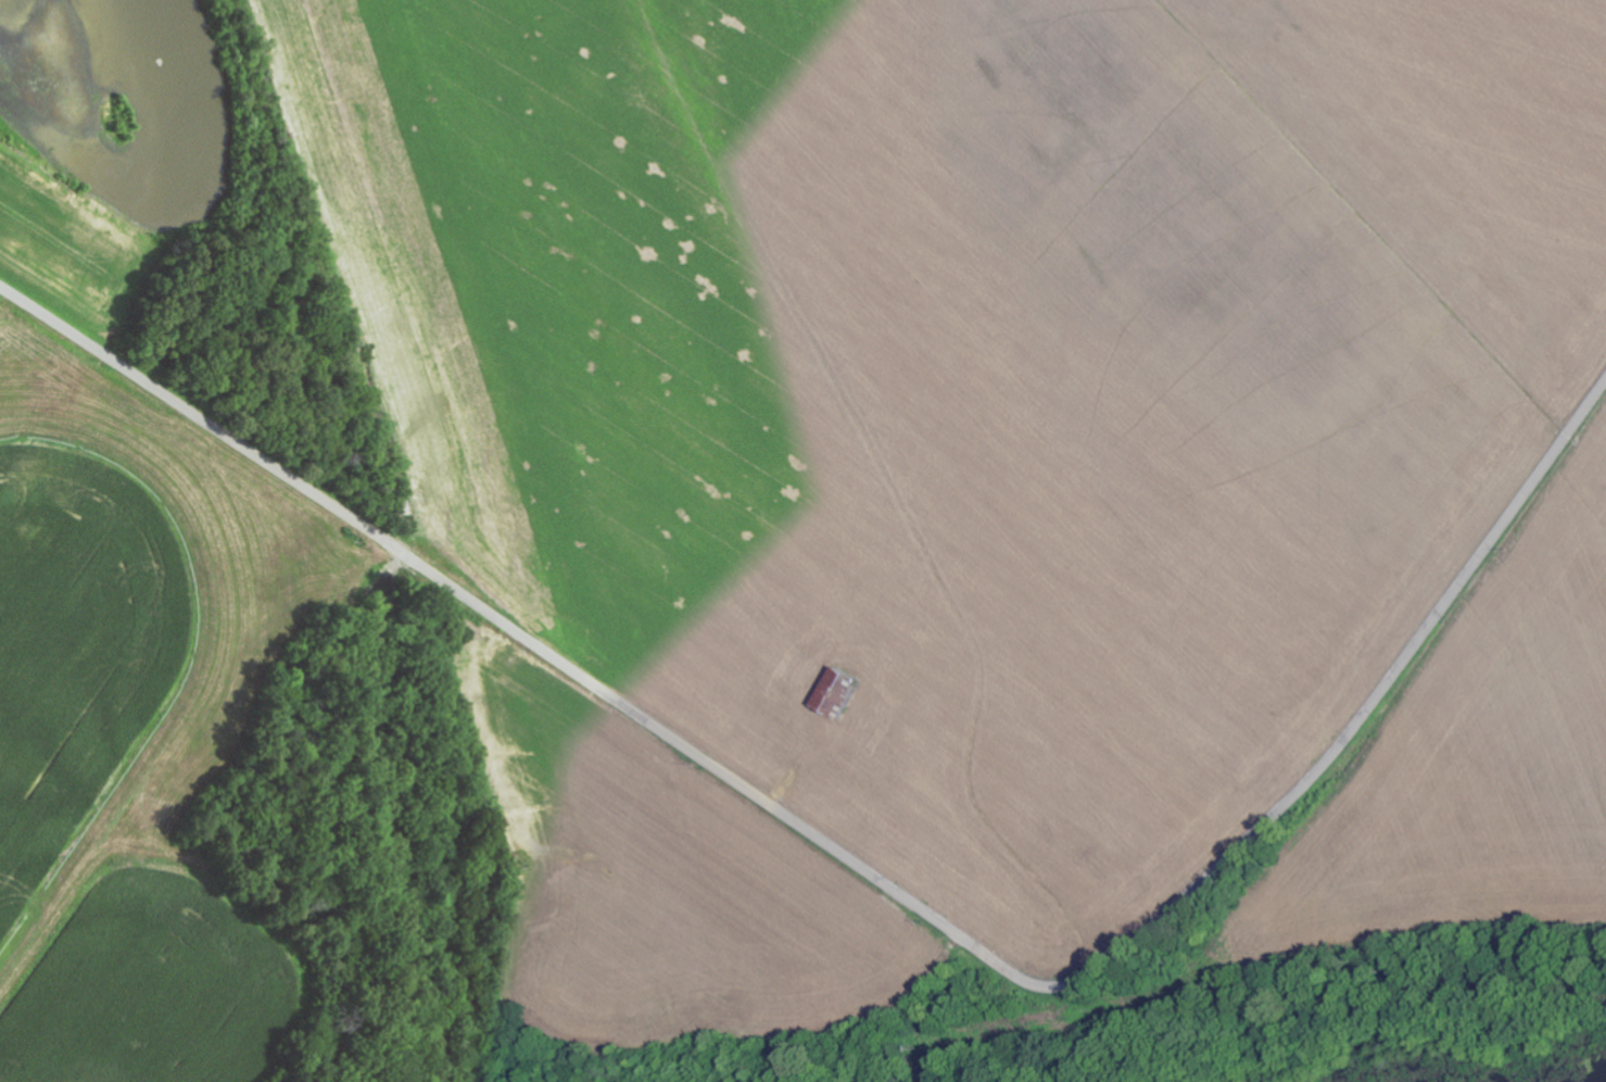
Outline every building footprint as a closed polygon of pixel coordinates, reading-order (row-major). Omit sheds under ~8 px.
[(846,717),(870,678),(847,664),(824,703),(846,717)]
